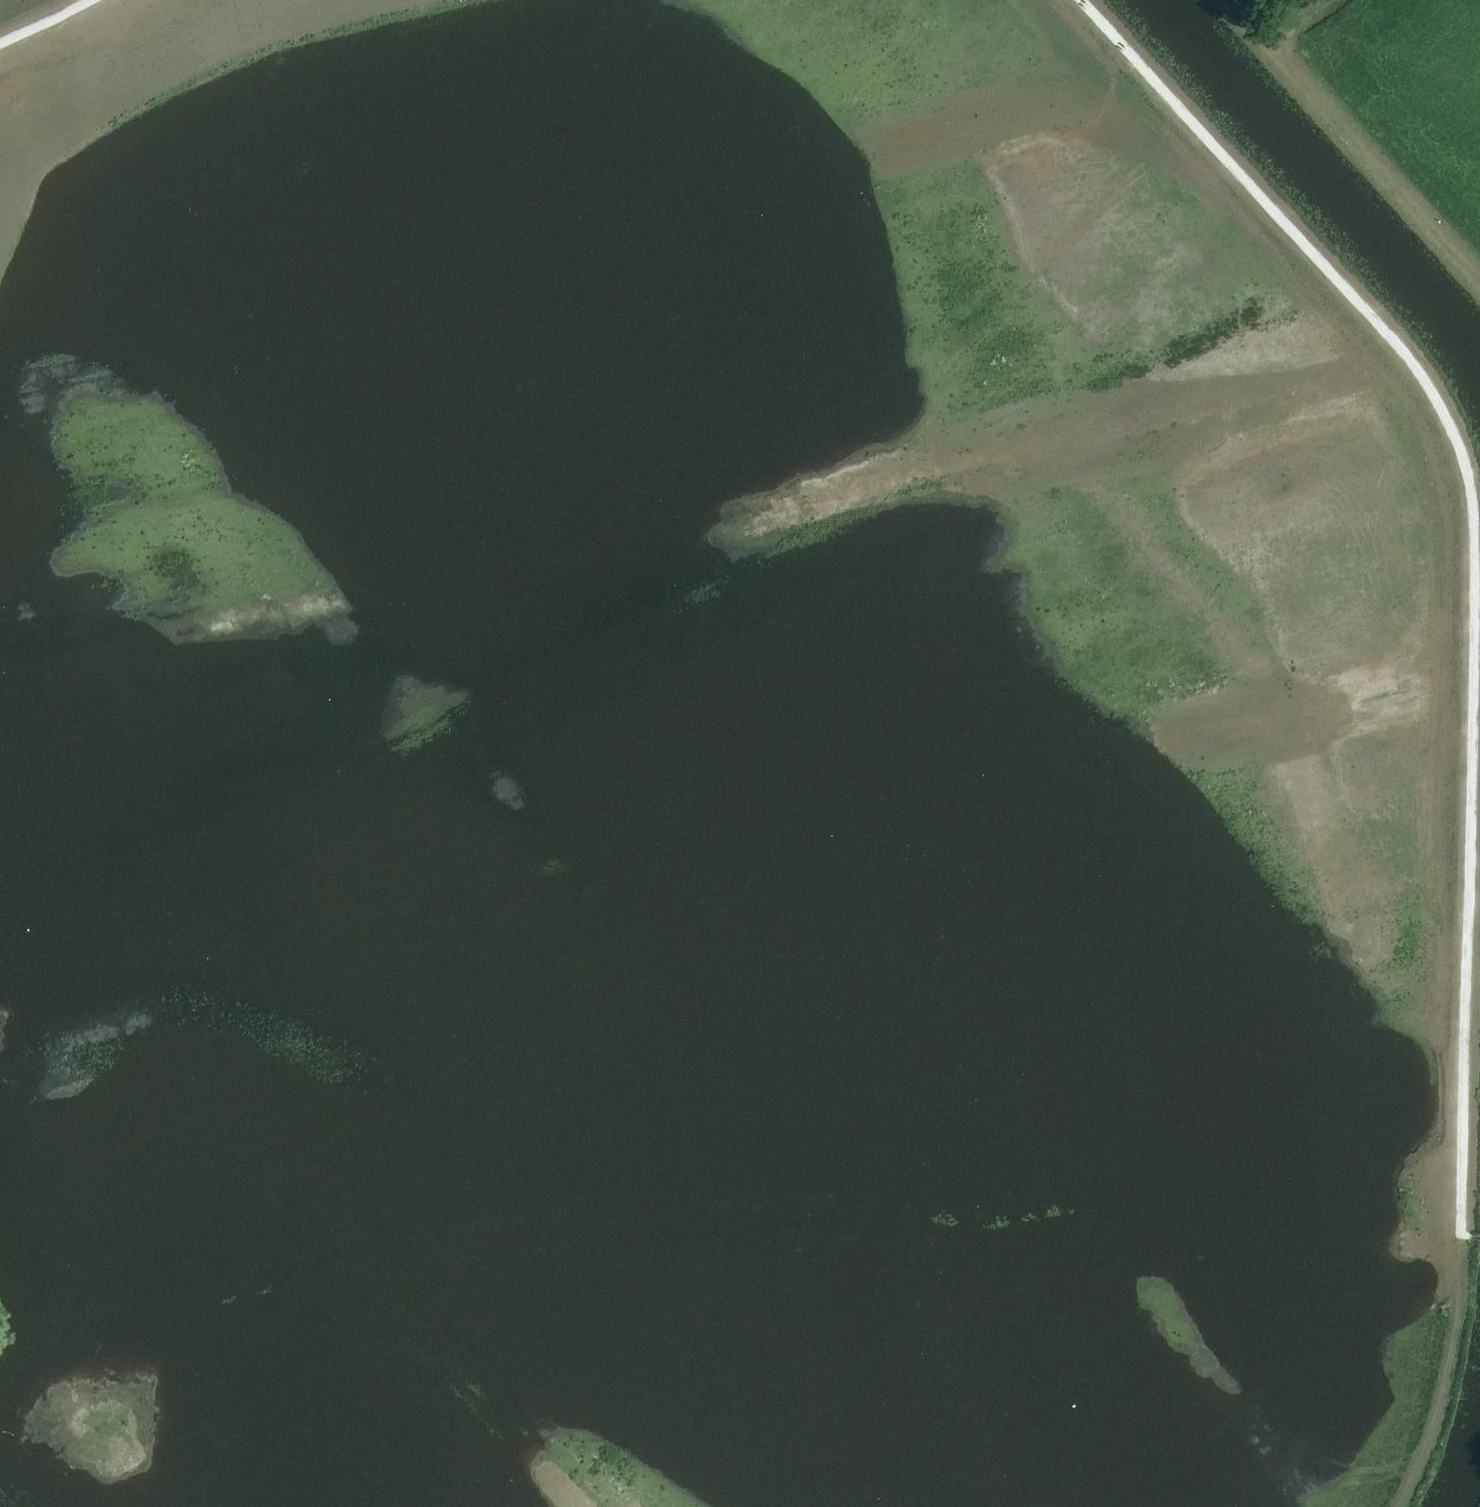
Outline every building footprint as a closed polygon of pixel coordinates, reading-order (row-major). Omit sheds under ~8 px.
[(68,1415),(84,1436),(111,1415),(95,1394),(68,1415)]
